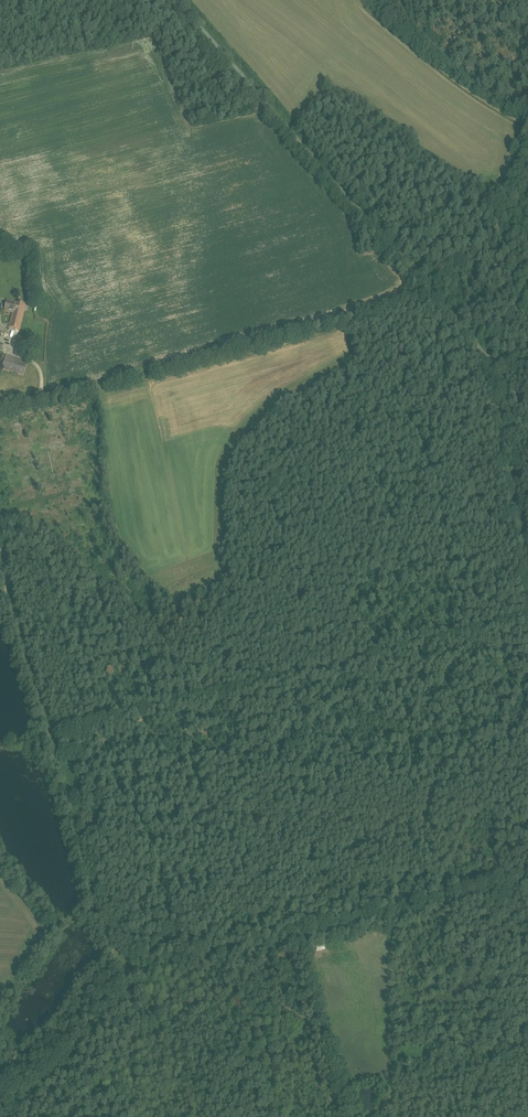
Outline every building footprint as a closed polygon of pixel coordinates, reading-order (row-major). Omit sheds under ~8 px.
[(18,330),(24,304),(5,300),(3,310),(12,312),(9,328),(18,330)] [(41,305),(40,307),(40,309),(40,312),(41,314),(43,315),(45,316),(48,315),(50,314),(51,312),(52,310),(51,308),(50,306),(48,304),(46,304),(43,304),(41,305)] [(27,363),(5,356),(1,370),(22,377),(27,363)]
